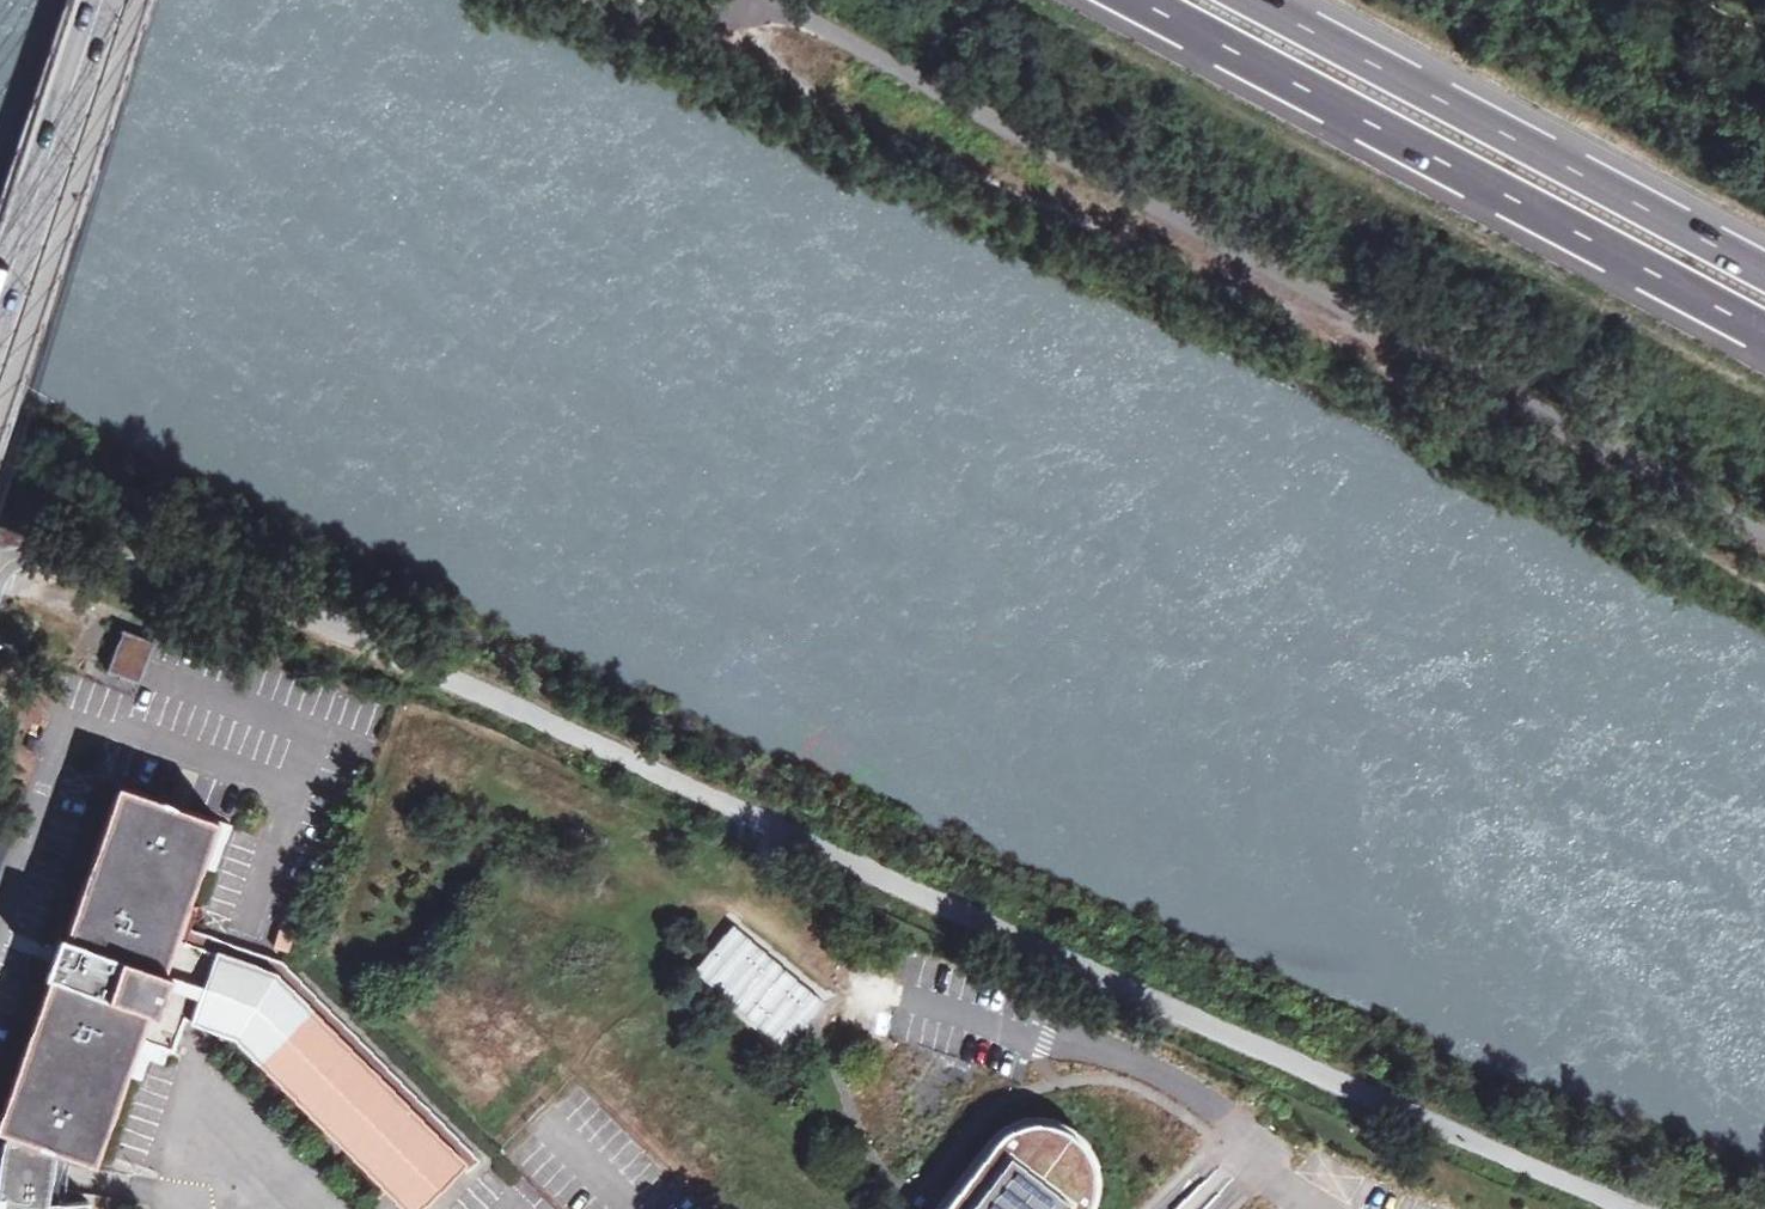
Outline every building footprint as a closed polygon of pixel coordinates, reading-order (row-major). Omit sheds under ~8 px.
[(142,686),(156,643),(121,631),(107,674),(142,686)] [(178,929),(215,822),(112,786),(52,958),(0,1108),(0,1137),(5,1139),(61,1158),(93,1169),(98,1154),(137,1042),(173,1054),(186,1017),(212,941),(178,929)] [(296,928),(281,922),(270,948),(285,954),(296,928)] [(785,1047),(824,1001),(733,924),(693,970),(785,1047)] [(212,941),(186,1017),(213,1027),(235,1035),(272,1072),(309,1109),(340,1141),(393,1195),(407,1208),(421,1208),(473,1156),(278,962),(212,941)] [(1086,1202),(1091,1189),(1093,1174),(1092,1160),(1087,1147),(1079,1136),(1068,1127),(1055,1121),(1042,1118),(1027,1119),(1013,1123),(1003,1130),(991,1143),(939,1208),(1080,1208),(1086,1202)] [(0,1171),(0,1208),(85,1208),(85,1203),(54,1204),(61,1158),(5,1139),(0,1171)]
